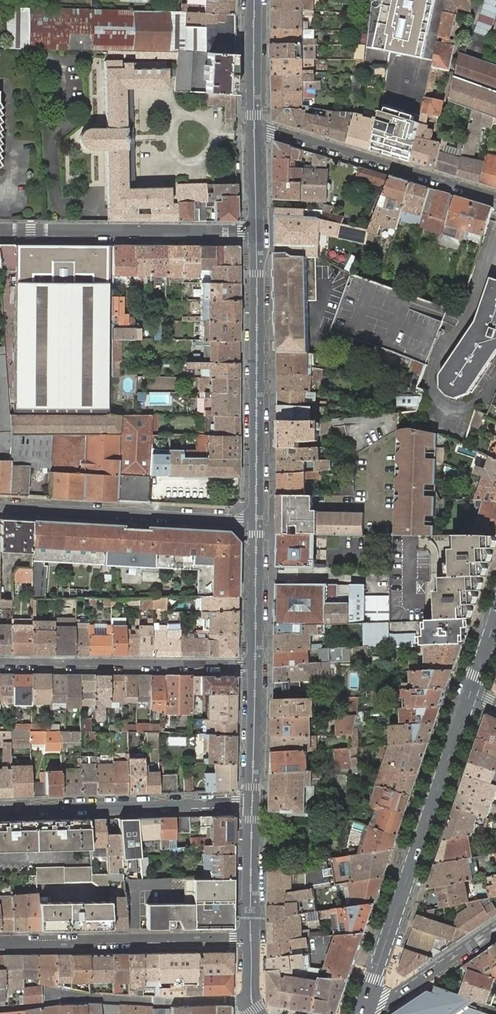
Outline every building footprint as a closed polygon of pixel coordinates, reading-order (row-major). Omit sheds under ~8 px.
[(203,4),(186,3),(182,3),(181,12),(234,14),(235,0),(203,0),(203,4)] [(313,0),(272,0),(272,9),(304,11),(311,11),(313,11),(313,0)] [(432,0),(389,0),(387,6),(378,49),(420,57),(432,0)] [(472,0),(446,0),(445,3),(444,11),(438,37),(437,42),(451,45),(452,40),(449,39),(455,14),(456,6),(467,10),(466,14),(470,15),(472,0)] [(474,32),(488,36),(495,10),(495,0),(483,0),(474,32)] [(207,52),(234,54),(234,14),(181,12),(91,10),(6,7),(7,48),(31,49),(107,51),(176,52),(176,50),(191,51),(207,52)] [(314,16),(315,11),(313,11),(311,11),(304,11),(272,9),(273,30),(304,30),(304,16),(314,16)] [(304,45),(318,45),(318,39),(304,39),(304,30),(273,30),(273,45),(304,45)] [(451,45),(437,42),(432,66),(427,91),(432,92),(435,79),(437,68),(449,70),(454,46),(451,45)] [(273,59),(304,59),(304,45),(273,45),(273,59)] [(176,52),(175,58),(174,91),(189,92),(191,51),(176,50),(176,52)] [(225,94),(234,95),(234,54),(207,52),(206,70),(203,69),(203,76),(206,76),(205,93),(207,93),(225,94)] [(461,52),(455,77),(495,92),(495,65),(461,52)] [(304,71),(304,59),(273,59),(273,76),(304,76),(315,76),(316,76),(318,76),(318,72),(315,72),(315,71),(304,71)] [(315,59),(304,59),(304,71),(315,71),(315,59)] [(177,221),(177,209),(168,210),(168,206),(170,206),(169,187),(133,188),(126,188),(124,88),(131,88),(167,87),(167,68),(164,68),(164,62),(130,63),(130,62),(122,62),(122,63),(119,63),(119,61),(104,61),(105,128),(88,128),(86,129),(84,130),(82,131),(80,133),(80,134),(69,135),(69,144),(80,144),(82,147),(84,148),(87,149),(106,150),(108,216),(122,216),(122,214),(137,214),(137,207),(155,207),(156,220),(177,221)] [(361,85),(362,75),(354,75),(353,91),(361,91),(361,85)] [(273,76),(274,93),(304,92),(304,83),(316,83),(316,76),(315,76),(304,76),(273,76)] [(304,92),(315,92),(321,92),(321,76),(318,76),(316,76),(316,83),(304,83),(304,92)] [(455,77),(450,101),(472,109),(494,117),(495,117),(495,92),(455,77)] [(126,188),(133,188),(132,138),(131,88),(124,88),(126,188)] [(274,93),(274,110),(307,109),(308,109),(310,109),(310,107),(310,105),(304,105),(304,97),(308,97),(308,98),(315,98),(315,92),(304,92),(274,93)] [(207,93),(207,105),(225,105),(226,122),(235,121),(234,95),(225,94),(207,93)] [(427,101),(425,100),(422,112),(428,114),(433,115),(432,118),(438,120),(439,116),(441,104),(427,101)] [(275,121),(302,129),(307,111),(307,109),(274,110),(274,120),(275,121)] [(302,129),(329,137),(333,117),(335,110),(329,109),(327,116),(318,114),(313,113),(309,112),(307,111),(302,129)] [(493,123),(494,117),(472,109),(470,120),(493,125),(493,123)] [(353,121),(355,112),(335,110),(333,117),(353,121)] [(374,144),(413,156),(420,123),(414,121),(386,112),(382,111),(381,113),(375,142),(374,144)] [(329,137),(348,143),(357,113),(355,112),(353,121),(333,117),(329,137)] [(348,143),(372,150),(374,144),(375,142),(381,113),(375,112),(373,118),(373,122),(363,119),(364,115),(357,113),(348,143)] [(413,156),(412,162),(436,169),(440,151),(441,144),(435,143),(422,140),(425,125),(428,114),(422,112),(420,123),(413,156)] [(458,176),(481,183),(486,160),(487,154),(482,153),(481,158),(474,157),(478,136),(471,135),(471,132),(468,131),(465,144),(458,176)] [(440,151),(436,169),(458,176),(465,144),(459,142),(457,156),(445,152),(448,137),(443,136),(441,144),(440,151)] [(275,143),(275,160),(292,160),(296,160),(301,160),(302,149),(292,147),(276,142),(275,143)] [(372,150),(412,162),(413,156),(374,144),(372,150)] [(329,158),(314,153),(311,165),(327,165),(329,158)] [(487,154),(486,160),(481,183),(495,188),(495,155),(487,154)] [(292,160),(275,160),(275,181),(303,183),(304,169),(295,168),(296,160),(292,160)] [(384,184),(387,175),(361,167),(358,177),(374,181),(374,183),(381,185),(382,183),(384,184)] [(328,169),(304,169),(303,183),(302,201),(317,201),(317,210),(324,210),(323,214),(326,220),(343,224),(345,218),(331,215),(333,207),(324,204),(324,202),(327,202),(327,191),(328,189),(329,189),(331,187),(331,184),(330,182),(328,182),(328,179),(328,169)] [(370,230),(377,232),(381,223),(398,228),(401,217),(411,182),(392,177),(387,175),(384,184),(389,185),(374,220),(370,230)] [(303,183),(275,181),(275,199),(302,201),(303,183)] [(401,217),(420,223),(431,188),(411,182),(401,217)] [(236,195),(236,183),(212,184),(212,193),(206,193),(206,201),(220,201),(220,196),(236,195)] [(206,193),(206,184),(177,185),(177,201),(198,201),(205,201),(206,201),(206,193)] [(420,223),(419,225),(444,233),(447,225),(456,196),(431,188),(420,223)] [(237,221),(236,195),(220,196),(220,201),(206,201),(205,201),(198,201),(198,221),(205,221),(205,207),(214,207),(214,221),(237,221)] [(459,239),(464,240),(464,239),(467,231),(476,202),(456,196),(447,225),(444,233),(444,234),(459,239)] [(198,201),(177,201),(177,209),(177,221),(198,221),(198,201)] [(475,234),(484,236),(493,207),(476,202),(467,231),(464,239),(467,240),(470,232),(475,234)] [(320,258),(321,248),(321,230),(367,241),(370,230),(365,229),(343,224),(326,220),(323,214),(324,210),(317,210),(313,210),(313,218),(304,217),(305,209),(302,209),(291,208),(284,208),(283,216),(277,216),(277,245),(277,253),(285,253),(286,246),(291,246),(291,254),(295,257),(316,257),(320,258)] [(313,210),(305,209),(304,217),(313,218),(313,210)] [(473,241),(482,243),(484,236),(475,234),(470,232),(468,239),(473,241)] [(0,244),(0,270),(14,270),(13,244),(0,244)] [(110,245),(13,244),(14,270),(14,276),(13,412),(109,412),(110,323),(110,245)] [(117,275),(134,276),(134,245),(112,245),(112,275),(117,275)] [(134,245),(134,276),(142,276),(150,276),(150,245),(134,245)] [(150,245),(150,276),(161,277),(161,281),(166,282),(166,277),(167,245),(150,245)] [(182,246),(167,245),(166,277),(182,276),(182,246)] [(198,267),(198,245),(182,246),(182,276),(182,279),(185,279),(185,277),(198,277),(198,273),(198,267)] [(214,265),(214,246),(198,245),(198,267),(205,267),(209,267),(209,265),(214,265)] [(214,265),(238,266),(238,247),(238,246),(214,246),(214,265)] [(277,253),(279,352),(309,353),(308,301),(317,301),(316,257),(295,257),(291,254),(290,253),(285,253),(277,253)] [(209,282),(238,283),(238,266),(214,265),(209,265),(209,267),(209,282)] [(425,365),(447,308),(443,307),(423,299),(400,291),(380,284),(359,276),(352,274),(331,332),(347,336),(376,346),(393,352),(425,365)] [(166,282),(166,285),(170,284),(170,282),(182,282),(182,279),(182,276),(166,277),(166,282)] [(495,298),(495,279),(491,278),(485,294),(495,298)] [(201,299),(238,300),(238,283),(209,282),(207,282),(207,294),(201,294),(201,299)] [(485,294),(476,321),(461,343),(469,348),(447,380),(469,395),(495,355),(495,298),(485,294)] [(112,339),(120,339),(134,340),(134,339),(140,339),(140,334),(140,326),(137,324),(134,324),(133,320),(132,317),(128,317),(128,314),(122,314),(122,297),(112,297),(112,318),(118,318),(118,324),(112,323),(112,339)] [(238,321),(238,300),(201,299),(200,299),(200,316),(200,321),(238,321)] [(238,340),(238,321),(200,321),(200,340),(238,340)] [(238,362),(238,340),(200,340),(198,340),(198,345),(204,345),(204,358),(198,357),(198,362),(238,362)] [(456,399),(469,395),(447,380),(469,348),(461,343),(440,375),(441,388),(448,396),(456,399)] [(422,376),(425,365),(393,352),(376,346),(370,363),(422,376)] [(310,353),(279,352),(279,375),(310,375),(310,364),(310,353)] [(10,415),(9,415),(7,384),(8,384),(5,355),(0,355),(0,441),(1,441),(0,443),(0,446),(4,449),(4,448),(4,461),(9,461),(11,435),(10,415)] [(238,377),(238,362),(198,362),(186,362),(186,368),(201,368),(201,376),(238,377)] [(307,392),(310,392),(313,375),(312,375),(310,375),(279,375),(279,391),(297,391),(307,392)] [(422,376),(415,375),(411,386),(418,387),(422,376)] [(238,393),(238,377),(201,376),(201,377),(200,392),(211,392),(238,393)] [(279,391),(279,405),(286,406),(305,407),(306,402),(307,392),(297,391),(279,391)] [(238,415),(238,393),(211,392),(200,392),(199,392),(199,397),(204,397),(204,414),(205,414),(238,415)] [(421,396),(397,396),(397,406),(418,405),(421,396)] [(279,405),(279,420),(286,420),(307,420),(313,420),(320,420),(322,420),(322,417),(322,407),(313,407),(307,407),(305,407),(286,406),(279,405)] [(479,429),(484,414),(477,411),(471,426),(479,429)] [(356,455),(398,431),(400,412),(390,413),(349,418),(345,418),(336,419),(329,420),(329,427),(346,426),(347,433),(347,435),(347,438),(354,456),(356,455)] [(238,435),(238,415),(205,414),(205,431),(205,435),(238,435)] [(151,415),(138,415),(121,415),(112,415),(10,415),(11,435),(50,437),(48,467),(47,496),(147,502),(150,448),(150,446),(151,434),(151,415)] [(279,435),(279,448),(297,448),(300,448),(316,447),(319,447),(319,440),(319,434),(320,420),(313,420),(307,420),(286,420),(279,420),(279,435)] [(437,447),(438,434),(427,431),(412,429),(404,429),(398,430),(397,496),(396,535),(431,536),(434,536),(436,496),(436,490),(437,461),(437,460),(437,447)] [(169,434),(156,434),(151,434),(150,446),(168,447),(169,434)] [(181,457),(238,457),(238,435),(205,435),(199,435),(169,434),(168,447),(168,449),(167,449),(167,450),(181,450),(181,457)] [(27,466),(48,467),(50,437),(11,435),(9,461),(9,465),(27,466)] [(279,448),(279,461),(321,460),(321,447),(319,447),(316,447),(300,448),(297,448),(279,448)] [(490,456),(485,469),(480,467),(477,466),(475,473),(478,474),(483,476),(495,480),(495,459),(491,456),(490,456)] [(238,476),(238,457),(181,457),(167,457),(167,475),(218,476),(227,476),(238,476)] [(279,461),(279,473),(306,471),(319,470),(330,469),(332,468),(331,460),(329,460),(326,460),(321,460),(279,461)] [(8,494),(9,465),(9,461),(4,461),(0,461),(0,494),(8,494)] [(8,494),(25,495),(27,466),(9,465),(8,494)] [(279,473),(279,495),(306,495),(313,495),(319,495),(319,490),(306,490),(306,477),(311,477),(319,477),(319,470),(306,471),(279,473)] [(483,476),(482,479),(478,491),(477,494),(476,497),(473,496),(472,499),(475,500),(479,499),(480,500),(486,500),(495,501),(495,480),(483,476)] [(339,535),(363,535),(364,512),(318,512),(318,511),(313,510),(313,503),(313,495),(306,495),(279,495),(279,501),(279,511),(278,535),(313,535),(316,535),(320,535),(339,535)] [(486,500),(480,500),(478,506),(480,507),(478,512),(478,513),(478,514),(479,515),(479,516),(480,516),(480,517),(476,536),(495,536),(495,501),(486,500)] [(32,520),(0,518),(0,551),(31,553),(32,520)] [(211,565),(210,596),(237,595),(238,541),(228,531),(147,526),(147,529),(122,528),(122,525),(32,520),(31,553),(31,568),(31,581),(31,598),(35,598),(45,598),(47,566),(44,565),(44,561),(64,562),(64,557),(154,562),(211,565)] [(278,567),(316,567),(316,564),(316,560),(312,560),(313,535),(278,535),(278,567)] [(431,536),(396,535),(395,535),(391,535),(391,568),(391,597),(391,622),(427,620),(427,579),(431,579),(431,536)] [(495,548),(495,536),(476,536),(458,536),(458,549),(452,550),(454,577),(443,578),(443,592),(438,592),(439,620),(472,619),(486,577),(495,548)] [(154,562),(64,557),(64,562),(154,567),(154,562)] [(12,580),(31,581),(31,568),(16,567),(12,574),(12,580)] [(323,624),(365,623),(366,597),(366,585),(351,585),(351,592),(338,591),(338,585),(338,584),(277,584),(276,624),(304,625),(323,624)] [(236,610),(237,595),(202,596),(200,596),(200,610),(236,610)] [(166,604),(166,597),(160,598),(160,603),(157,603),(157,601),(152,601),(152,603),(152,609),(157,608),(157,607),(166,607),(166,604)] [(391,597),(366,597),(365,623),(369,623),(389,622),(391,622),(391,597)] [(152,603),(152,601),(153,598),(139,599),(139,604),(139,609),(152,609),(152,603)] [(11,607),(12,599),(0,599),(0,607),(11,607)] [(236,633),(236,610),(200,610),(200,611),(201,630),(197,630),(197,633),(202,633),(208,633),(236,633)] [(54,627),(53,654),(75,654),(75,627),(75,624),(62,623),(62,618),(54,618),(54,621),(54,627)] [(111,655),(125,655),(125,630),(125,626),(116,626),(116,618),(111,618),(111,625),(111,626),(111,655)] [(463,645),(472,619),(439,620),(428,620),(428,629),(425,629),(425,636),(422,636),(422,646),(426,645),(463,645)] [(31,654),(53,654),(54,627),(54,621),(35,621),(31,621),(31,625),(31,629),(31,654)] [(390,632),(389,622),(369,623),(369,646),(369,647),(381,647),(416,646),(416,633),(396,634),(390,632)] [(75,654),(90,654),(88,624),(88,623),(75,623),(75,624),(75,627),(75,654)] [(152,626),(152,630),(152,655),(166,655),(167,630),(167,625),(159,625),(159,623),(152,623),(152,626)] [(167,625),(167,630),(166,655),(180,655),(180,633),(180,629),(180,623),(166,624),(167,625)] [(90,654),(111,655),(111,626),(111,625),(106,624),(106,627),(106,635),(93,635),(93,627),(93,624),(88,624),(90,654)] [(276,634),(276,651),(307,649),(312,649),(312,634),(319,635),(319,628),(323,628),(323,624),(304,625),(305,633),(294,633),(276,634)] [(276,624),(276,634),(294,633),(305,633),(304,625),(276,624)] [(11,654),(11,629),(11,625),(0,625),(0,654),(11,654)] [(11,654),(31,654),(31,629),(31,625),(28,625),(28,629),(14,629),(14,625),(11,625),(11,629),(11,654)] [(138,655),(152,655),(152,630),(152,626),(138,626),(138,631),(138,655)] [(106,635),(106,627),(93,627),(93,635),(106,635)] [(125,655),(138,655),(138,631),(129,631),(129,630),(125,630),(125,655)] [(193,638),(193,633),(188,633),(188,638),(184,638),(184,633),(180,633),(180,655),(193,656),(193,638)] [(236,656),(236,633),(208,633),(209,638),(209,656),(236,656)] [(193,656),(209,656),(209,638),(202,638),(193,638),(193,656)] [(455,670),(463,645),(426,645),(426,660),(428,660),(428,666),(423,666),(423,670),(455,670)] [(352,661),(351,647),(321,649),(322,662),(331,662),(352,661)] [(378,661),(381,647),(369,647),(366,661),(378,661)] [(276,651),(275,667),(289,666),(300,665),(300,663),(308,663),(307,649),(276,651)] [(376,672),(378,661),(366,661),(364,673),(372,672),(376,672)] [(275,667),(275,691),(290,690),(290,687),(302,686),(301,681),(332,679),(332,677),(334,677),(334,668),(331,668),(331,662),(322,662),(308,663),(300,663),(300,665),(289,666),(275,667)] [(448,688),(455,670),(423,670),(416,671),(410,671),(410,686),(404,686),(404,689),(409,689),(411,689),(416,689),(448,688)] [(0,674),(0,702),(12,702),(13,674),(0,674)] [(32,674),(13,674),(12,702),(12,707),(12,711),(17,711),(17,705),(24,705),(24,701),(31,701),(32,674)] [(50,674),(32,674),(31,701),(50,702),(50,674)] [(65,674),(50,674),(50,702),(50,706),(50,709),(65,709),(65,706),(65,702),(65,674)] [(80,675),(65,674),(65,702),(80,702),(80,675)] [(95,675),(80,675),(80,702),(80,704),(95,704),(95,675)] [(109,675),(95,675),(95,704),(95,707),(95,718),(95,719),(99,719),(100,714),(102,712),(102,704),(109,704),(109,700),(109,675)] [(123,675),(109,675),(109,700),(119,701),(119,696),(122,696),(123,675)] [(137,675),(123,675),(122,696),(122,702),(122,704),(126,704),(127,700),(136,700),(137,675)] [(150,675),(137,675),(136,700),(136,701),(146,701),(146,705),(149,705),(150,701),(150,675)] [(164,698),(164,675),(150,675),(150,701),(153,701),(153,698),(164,698)] [(191,704),(191,693),(191,676),(164,675),(164,698),(164,702),(164,704),(164,715),(191,715),(191,704)] [(200,693),(201,676),(191,676),(191,693),(200,693)] [(208,693),(235,694),(235,676),(201,676),(200,693),(208,693)] [(442,707),(448,688),(416,689),(411,689),(409,689),(410,705),(404,705),(405,708),(442,707)] [(235,720),(235,694),(208,693),(208,718),(235,720)] [(361,696),(352,697),(350,715),(357,715),(358,715),(359,711),(361,696)] [(315,716),(314,698),(275,699),(274,718),(313,717),(315,716)] [(437,723),(442,707),(405,708),(401,708),(401,718),(406,718),(407,725),(437,723)] [(479,738),(495,743),(495,718),(488,714),(487,715),(479,738)] [(355,728),(357,715),(350,715),(338,716),(335,716),(335,719),(338,719),(337,735),(354,733),(355,728)] [(274,718),(274,735),(307,736),(311,736),(313,736),(313,730),(313,717),(274,718)] [(89,718),(80,718),(80,723),(81,731),(89,731),(89,718)] [(235,735),(235,720),(208,718),(203,718),(203,724),(206,725),(206,733),(235,735)] [(136,731),(147,732),(150,731),(150,724),(150,723),(136,723),(136,726),(136,731)] [(430,742),(437,723),(407,725),(399,725),(390,726),(390,730),(391,736),(391,740),(391,745),(430,742)] [(10,761),(10,747),(10,742),(9,731),(0,731),(0,742),(5,742),(5,747),(4,761),(10,761)] [(9,731),(10,742),(30,742),(30,731),(12,731),(9,731)] [(45,749),(60,750),(60,746),(60,731),(58,731),(50,731),(32,731),(30,731),(30,742),(45,742),(45,749)] [(76,746),(80,747),(80,731),(65,731),(60,731),(60,746),(63,747),(63,742),(76,742),(76,746)] [(151,761),(158,761),(157,731),(150,731),(147,732),(148,748),(151,748),(151,761)] [(234,762),(235,735),(206,733),(199,733),(199,737),(204,737),(204,750),(208,750),(208,758),(203,758),(203,762),(214,762),(234,762)] [(274,735),(273,752),(302,750),(302,751),(308,751),(310,751),(316,750),(316,736),(313,736),(311,736),(307,736),(274,735)] [(475,750),(495,757),(495,743),(479,738),(475,750)] [(419,773),(430,742),(391,745),(384,764),(389,763),(419,773)] [(351,751),(352,748),(336,749),(337,768),(352,767),(351,751)] [(273,752),(273,773),(309,771),(308,751),(302,751),(302,750),(273,752)] [(470,762),(495,771),(495,757),(475,750),(470,762)] [(128,793),(158,792),(158,775),(158,771),(146,771),(146,765),(143,765),(143,753),(128,753),(128,765),(128,793)] [(61,795),(81,794),(80,762),(77,763),(77,768),(64,768),(64,754),(60,754),(60,757),(61,771),(61,795)] [(81,794),(96,794),(95,767),(95,764),(95,756),(80,756),(80,762),(81,794)] [(113,794),(128,793),(128,765),(128,762),(113,762),(113,764),(113,765),(113,767),(113,794)] [(233,790),(234,762),(214,762),(214,772),(204,773),(204,791),(233,790)] [(466,774),(492,783),(495,784),(495,771),(470,762),(466,774)] [(412,796),(419,773),(389,763),(384,764),(384,766),(387,767),(383,782),(379,780),(376,786),(381,786),(412,796)] [(96,794),(113,794),(113,767),(113,765),(113,764),(100,764),(95,764),(95,767),(96,794)] [(11,796),(31,796),(31,782),(30,765),(20,765),(10,765),(10,769),(11,796)] [(11,796),(10,769),(6,769),(6,766),(1,766),(1,769),(0,769),(0,797),(11,796)] [(272,791),(272,811),(283,811),(294,812),(294,811),(306,811),(306,810),(307,785),(313,785),(313,783),(313,777),(318,778),(320,777),(320,770),(313,770),(309,771),(273,773),(272,791)] [(45,795),(61,795),(61,771),(45,771),(45,782),(45,795)] [(158,792),(177,792),(176,774),(158,775),(158,792)] [(460,792),(493,803),(495,793),(495,784),(492,783),(466,774),(460,792)] [(192,776),(183,776),(183,792),(192,791),(192,776)] [(40,782),(31,782),(31,796),(45,795),(45,782),(40,782)] [(307,785),(306,810),(312,811),(314,811),(315,785),(313,785),(307,785)] [(406,813),(412,796),(381,786),(376,786),(376,789),(380,790),(376,801),(372,800),(371,803),(375,803),(406,813)] [(460,792),(455,806),(479,814),(486,817),(488,817),(489,814),(490,810),(493,803),(460,792)] [(398,835),(406,813),(375,803),(374,808),(382,811),(378,823),(371,821),(369,820),(368,823),(371,823),(370,826),(371,826),(398,835)] [(455,806),(444,840),(470,836),(472,835),(475,826),(476,823),(483,826),(486,817),(479,814),(455,806)] [(210,844),(233,843),(234,815),(188,816),(189,832),(198,832),(197,827),(210,827),(210,838),(190,837),(190,846),(203,845),(210,844)] [(189,832),(188,816),(158,817),(160,848),(166,848),(175,847),(174,839),(175,839),(175,833),(189,832)] [(155,817),(137,818),(138,834),(156,833),(155,817)] [(89,848),(89,855),(102,854),(102,858),(106,858),(106,842),(104,818),(87,819),(89,848)] [(120,834),(129,834),(128,818),(118,818),(119,831),(120,834)] [(121,849),(121,858),(127,858),(135,857),(140,857),(140,855),(138,834),(137,818),(128,818),(129,834),(129,837),(120,837),(120,841),(121,849)] [(87,819),(0,821),(0,850),(89,848),(87,819)] [(364,848),(371,826),(370,826),(367,825),(360,847),(364,848)] [(394,849),(398,835),(371,826),(364,848),(360,847),(358,852),(350,849),(347,857),(357,855),(394,849)] [(444,840),(436,864),(470,858),(473,857),(474,857),(472,848),(472,845),(471,840),(491,836),(490,833),(472,835),(470,836),(444,840)] [(106,858),(107,873),(107,874),(122,873),(121,858),(121,849),(120,841),(106,842),(106,858)] [(203,845),(204,853),(233,853),(233,843),(210,844),(203,845)] [(336,885),(344,883),(354,882),(384,877),(389,863),(394,849),(357,855),(347,857),(339,858),(332,859),(332,864),(336,885)] [(198,874),(198,878),(203,878),(229,878),(233,878),(233,853),(204,853),(203,874),(198,874)] [(127,868),(128,875),(129,879),(137,879),(135,857),(127,858),(127,868)] [(141,879),(148,879),(147,857),(140,858),(141,879)] [(436,864),(427,889),(438,887),(465,882),(474,880),(473,876),(472,870),(474,870),(473,863),(474,863),(477,862),(476,857),(474,857),(473,857),(470,858),(436,864)] [(294,887),(294,892),(298,891),(313,888),(336,885),(332,864),(332,859),(307,863),(307,884),(294,887)] [(271,894),(270,905),(288,905),(288,893),(294,892),(294,887),(294,877),(294,865),(271,869),(271,874),(271,887),(271,894)] [(64,882),(91,882),(91,873),(90,866),(63,867),(64,882)] [(36,875),(36,883),(63,883),(64,882),(63,867),(35,867),(36,875)] [(98,886),(108,885),(108,881),(107,874),(107,873),(91,873),(91,882),(98,886)] [(347,904),(347,907),(375,903),(380,890),(384,877),(354,882),(344,883),(344,887),(349,886),(352,903),(347,904)] [(486,878),(488,887),(495,885),(492,877),(486,878)] [(184,904),(162,904),(161,928),(166,928),(166,925),(167,926),(169,927),(171,926),(172,925),(173,923),(173,919),(180,919),(180,928),(219,927),(218,918),(219,918),(220,917),(221,916),(222,916),(222,915),(223,915),(223,914),(224,913),(225,912),(226,911),(226,910),(227,909),(227,907),(227,906),(228,905),(228,904),(228,903),(228,902),(228,901),(227,900),(227,899),(226,898),(225,897),(225,896),(231,884),(232,884),(232,882),(229,882),(229,878),(203,878),(198,878),(192,878),(192,895),(184,896),(184,904)] [(184,885),(184,896),(192,895),(192,878),(184,879),(184,885)] [(438,887),(441,907),(451,906),(453,905),(457,905),(467,903),(468,902),(465,882),(438,887)] [(232,902),(232,884),(231,884),(225,896),(225,897),(226,898),(227,899),(227,900),(228,901),(228,902),(228,903),(228,904),(228,905),(227,906),(227,907),(227,909),(226,910),(226,911),(225,912),(224,913),(223,914),(223,915),(222,915),(222,916),(221,916),(220,917),(219,918),(218,918),(219,927),(232,927),(232,918),(232,902)] [(303,913),(304,913),(317,911),(315,896),(305,898),(305,907),(299,908),(298,898),(298,891),(294,892),(288,893),(288,905),(270,905),(270,912),(270,921),(287,921),(288,916),(299,914),(303,913)] [(26,918),(27,930),(39,930),(37,902),(37,892),(24,893),(25,909),(29,909),(30,918),(26,918)] [(14,895),(11,895),(14,930),(27,930),(26,918),(30,918),(29,909),(25,909),(24,893),(17,894),(17,895),(14,895)] [(14,930),(11,895),(0,896),(0,930),(14,930)] [(121,897),(109,897),(109,901),(111,929),(126,928),(124,897),(121,897)] [(471,932),(495,914),(495,904),(493,906),(489,899),(468,902),(467,903),(470,907),(459,915),(455,927),(456,927),(471,932)] [(111,929),(109,901),(37,902),(39,930),(69,929),(69,925),(78,925),(78,929),(111,929)] [(335,927),(336,935),(339,934),(365,932),(369,919),(375,903),(347,907),(333,909),(333,913),(340,913),(342,926),(335,927)] [(146,904),(146,928),(161,928),(162,904),(146,904)] [(419,914),(414,927),(438,935),(447,939),(451,940),(456,941),(471,932),(456,927),(455,927),(452,926),(450,925),(433,919),(435,909),(420,911),(419,914)] [(306,924),(321,923),(320,911),(317,911),(304,913),(306,924)] [(309,938),(315,937),(315,931),(311,932),(310,928),(303,930),(303,913),(299,914),(288,916),(287,921),(270,921),(270,932),(270,943),(303,938),(309,938)] [(438,935),(414,927),(399,971),(406,977),(456,941),(451,940),(447,939),(438,935)] [(337,978),(349,979),(354,966),(357,955),(361,945),(365,932),(339,934),(327,968),(331,969),(331,972),(337,974),(337,978)] [(303,938),(270,943),(270,948),(270,958),(294,955),(294,949),(294,944),(309,942),(309,938),(303,938)] [(463,967),(469,969),(495,978),(495,956),(491,948),(463,967)] [(196,984),(196,973),(196,958),(197,958),(197,952),(157,953),(157,984),(182,984),(196,984)] [(196,958),(196,973),(231,972),(231,952),(197,952),(197,958),(196,958)] [(142,987),(142,953),(126,954),(127,981),(127,994),(135,994),(135,989),(142,989),(142,987)] [(157,984),(157,953),(142,953),(142,987),(154,987),(154,995),(158,995),(157,984)] [(56,986),(56,954),(36,955),(37,977),(37,983),(41,983),(56,986)] [(71,975),(71,954),(56,954),(56,986),(62,987),(61,979),(61,975),(71,975)] [(89,992),(89,985),(89,982),(89,954),(71,954),(71,975),(71,979),(71,982),(80,982),(80,990),(89,992)] [(112,982),(112,954),(89,954),(89,982),(93,982),(108,982),(112,982)] [(127,981),(126,954),(112,954),(112,982),(112,986),(112,993),(122,994),(122,987),(119,987),(119,981),(127,981)] [(269,965),(269,971),(283,969),(304,967),(303,954),(294,955),(270,958),(269,965)] [(23,986),(22,955),(3,955),(3,969),(8,969),(7,973),(8,993),(8,995),(12,995),(12,993),(23,993),(23,988),(23,986)] [(37,977),(36,955),(22,955),(22,977),(37,977)] [(283,969),(269,971),(269,980),(269,992),(269,1004),(314,1011),(317,993),(320,981),(320,977),(322,968),(310,967),(304,967),(283,969)] [(465,982),(491,991),(494,980),(495,981),(495,978),(469,969),(465,982)] [(231,972),(196,973),(196,984),(182,984),(182,995),(183,995),(231,994),(231,972)] [(71,989),(71,982),(71,979),(71,975),(61,975),(61,979),(62,987),(67,988),(71,989)] [(329,1013),(337,1013),(343,997),(349,979),(337,978),(330,978),(320,977),(320,981),(317,993),(314,1011),(329,1013)] [(465,982),(460,994),(473,998),(487,1003),(491,991),(465,982)] [(182,995),(182,984),(157,984),(158,995),(182,995)] [(42,1002),(41,986),(23,986),(23,995),(23,1003),(42,1002)] [(475,1009),(476,1006),(466,1003),(473,998),(460,994),(435,986),(433,992),(428,991),(428,990),(414,1000),(405,1006),(393,1013),(490,1013),(475,1009)] [(70,1004),(71,1013),(86,1013),(86,1003),(70,1004)] [(86,1003),(86,1013),(100,1013),(100,1005),(100,1003),(86,1003)] [(58,1005),(59,1013),(71,1013),(70,1004),(58,1005)] [(41,1007),(41,1013),(59,1013),(58,1005),(41,1007)] [(100,1005),(100,1013),(116,1013),(116,1005),(100,1005)] [(119,1005),(118,1005),(118,1013),(171,1013),(171,1006),(170,1006),(170,1009),(152,1009),(152,1007),(119,1005)] [(189,1006),(189,1013),(231,1013),(231,1007),(229,1005),(189,1006)] [(171,1006),(171,1013),(189,1013),(189,1006),(171,1006)]
